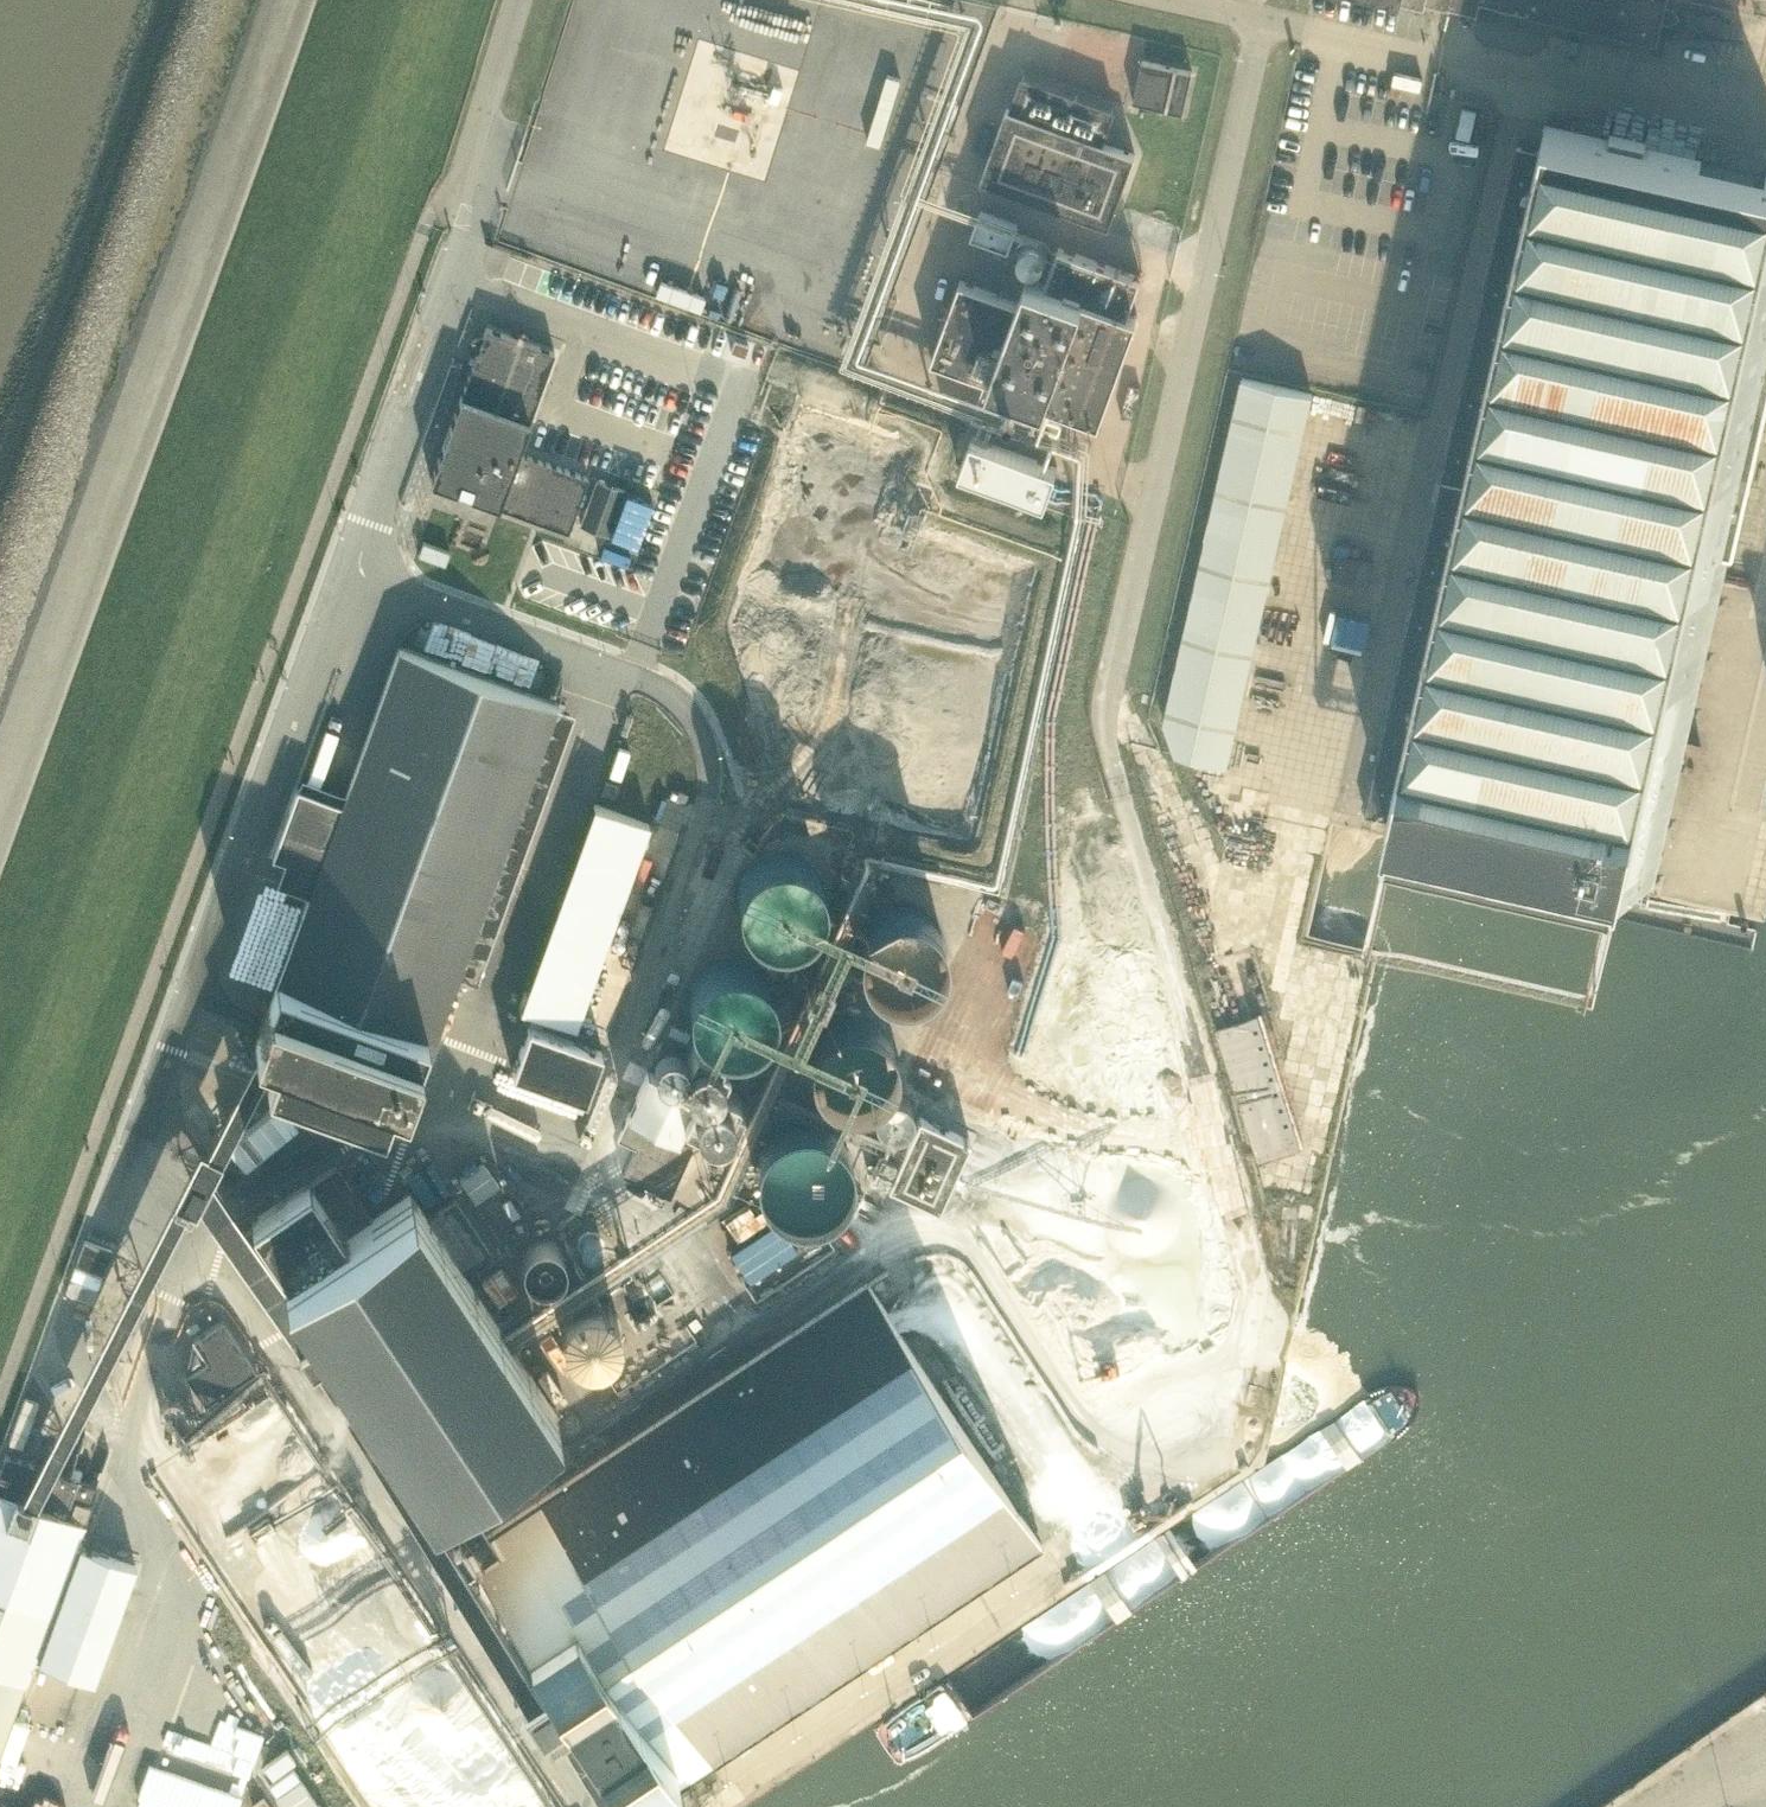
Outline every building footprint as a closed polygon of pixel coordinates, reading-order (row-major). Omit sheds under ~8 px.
[(1450,10),(1450,8),(1466,11),(1469,0),(1408,0),(1450,10)] [(1656,42),(1665,0),(1472,0),(1656,42)] [(848,35),(854,19),(827,10),(822,25),(848,35)] [(766,11),(759,28),(795,41),(802,24),(766,11)] [(1133,101),(1183,113),(1192,72),(1142,60),(1133,101)] [(1116,110),(1022,75),(1010,109),(1007,108),(981,180),(1109,226),(1135,154),(1104,143),(1116,110)] [(596,138),(658,156),(673,102),(611,85),(596,138)] [(1486,141),(1492,116),(1480,113),(1474,138),(1486,141)] [(1765,370),(1765,174),(1546,124),(1388,820),(1397,822),(1395,830),(1397,830),(1396,833),(1448,845),(1449,842),(1500,854),(1501,850),(1554,862),(1555,858),(1621,873),(1627,844),(1657,851),(1765,370)] [(737,214),(752,177),(703,159),(689,196),(737,214)] [(521,239),(551,248),(561,218),(531,208),(521,239)] [(980,211),(970,239),(1008,252),(1018,225),(980,211)] [(569,221),(557,250),(570,255),(582,226),(569,221)] [(648,278),(659,246),(590,223),(579,255),(648,278)] [(1018,256),(1019,259),(1020,262),(1022,265),(1025,267),(1028,268),(1031,269),(1034,269),(1037,268),(1040,266),(1042,264),(1044,262),(1045,258),(1046,255),(1045,252),(1044,249),(1042,246),(1039,244),(1036,243),(1033,242),(1030,242),(1027,243),(1024,245),(1022,247),(1020,250),(1019,253),(1018,256)] [(1018,301),(960,280),(931,360),(1100,421),(1138,316),(1129,312),(1141,277),(1059,247),(1046,282),(1027,276),(1018,301)] [(663,274),(658,290),(706,306),(711,289),(663,274)] [(477,352),(431,480),(432,482),(568,532),(588,477),(519,452),(555,352),(486,327),(483,335),(471,340),(477,352)] [(1240,378),(1162,721),(1174,753),(1227,764),(1312,395),(1240,378)] [(960,465),(1046,495),(1058,461),(973,430),(960,465)] [(624,491),(597,481),(580,525),(608,536),(624,491)] [(297,788),(272,857),(317,873),(255,1045),(274,1052),(265,1074),(316,1093),(313,1100),(332,1107),(335,1099),(382,1116),(390,1094),(405,1100),(419,1061),(426,1064),(556,705),(399,648),(342,804),(297,788)] [(592,804),(511,1030),(567,1050),(649,824),(592,804)] [(785,853),(780,852),(775,853),(770,853),(766,855),(761,856),(757,859),(753,861),(749,865),(745,868),(743,872),(740,877),(738,881),(737,886),(736,891),(736,896),(736,901),(737,906),(738,910),(740,915),(743,919),(746,923),(749,927),(753,930),(757,933),(761,935),(766,937),(771,938),(776,939),(781,939),(786,939),(790,938),(795,936),(800,934),(804,932),(808,929),(811,925),(815,921),(817,917),(819,913),(821,908),(822,903),(823,898),(823,893),(822,888),(821,883),(819,879),(817,874),(814,870),(811,866),(808,863),(804,860),(799,857),(795,855),(790,854),(785,853)] [(858,963),(860,968),(862,973),(865,978),(869,983),(873,986),(878,989),(883,992),(889,994),(894,995),(900,995),(906,995),(912,994),(917,992),(922,989),(927,986),(931,982),(935,978),(938,973),(941,968),(943,963),(944,957),(944,951),(944,946),(942,940),(941,935),(938,930),(935,925),(931,921),(927,917),(922,914),(917,911),(911,909),(906,908),(900,908),(894,908),(889,909),(883,911),(878,914),(873,917),(869,921),(865,925),(862,930),(860,935),(858,940),(857,946),(856,952),(857,957),(858,963)] [(687,1004),(687,1009),(688,1013),(689,1018),(691,1022),(693,1027),(696,1031),(699,1034),(702,1037),(706,1040),(710,1043),(714,1045),(719,1046),(723,1047),(728,1048),(733,1048),(737,1048),(742,1047),(747,1045),(751,1043),(755,1041),(759,1038),(762,1035),(765,1031),(768,1027),(770,1023),(772,1019),(773,1014),(774,1010),(774,1005),(774,1000),(773,996),(772,991),(771,987),(768,982),(766,979),(763,975),(759,972),(756,969),(752,966),(747,964),(743,963),(738,962),(733,961),(729,961),(724,961),(719,962),(715,964),(711,966),(707,968),(703,971),(699,974),(696,978),(694,982),(691,986),(689,990),(688,995),(687,999),(687,1004)] [(807,1058),(807,1059),(807,1061),(807,1062),(807,1064),(808,1066),(808,1067),(808,1068),(808,1070),(809,1071),(809,1073),(810,1074),(810,1076),(811,1077),(812,1079),(812,1080),(813,1081),(814,1083),(815,1084),(815,1085),(816,1086),(817,1087),(818,1089),(819,1090),(820,1091),(821,1091),(822,1092),(823,1093),(824,1094),(825,1094),(825,1095),(826,1096),(828,1096),(829,1097),(830,1098),(832,1099),(833,1099),(834,1100),(836,1100),(837,1101),(838,1101),(839,1101),(840,1102),(842,1102),(843,1102),(845,1103),(846,1103),(848,1103),(849,1103),(851,1103),(852,1103),(854,1103),(855,1103),(857,1103),(858,1102),(860,1102),(861,1102),(862,1102),(863,1101),(864,1101),(866,1100),(867,1100),(868,1099),(870,1099),(871,1098),(872,1097),(874,1096),(875,1096),(876,1095),(878,1094),(879,1093),(880,1092),(881,1091),(882,1090),(883,1089),(884,1087),(885,1086),(886,1085),(887,1084),(888,1083),(888,1081),(889,1080),(890,1079),(890,1077),(891,1076),(892,1074),(892,1073),(892,1072),(893,1071),(893,1070),(893,1068),(894,1068),(894,1067),(894,1065),(894,1064),(894,1062),(894,1061),(894,1059),(894,1058),(894,1056),(894,1055),(894,1053),(894,1052),(893,1050),(893,1049),(893,1048),(893,1047),(892,1046),(892,1045),(891,1044),(891,1043),(891,1042),(890,1040),(889,1039),(888,1038),(888,1036),(887,1035),(886,1034),(885,1033),(884,1031),(883,1030),(882,1029),(881,1028),(880,1028),(880,1027),(879,1026),(878,1025),(876,1024),(875,1023),(874,1022),(872,1022),(871,1021),(870,1020),(868,1020),(867,1019),(866,1019),(864,1018),(863,1018),(861,1017),(860,1017),(859,1017),(858,1017),(857,1016),(855,1016),(854,1016),(852,1016),(851,1016),(849,1016),(848,1016),(846,1016),(845,1016),(844,1016),(843,1017),(842,1017),(840,1017),(839,1017),(839,1018),(837,1018),(836,1018),(835,1019),(834,1019),(833,1020),(832,1020),(830,1021),(829,1022),(828,1022),(826,1023),(825,1024),(824,1025),(823,1026),(822,1026),(822,1027),(820,1028),(819,1029),(819,1030),(818,1030),(817,1031),(816,1033),(815,1034),(815,1035),(814,1036),(813,1038),(812,1039),(812,1040),(811,1042),(810,1043),(810,1045),(809,1046),(809,1047),(808,1049),(808,1050),(808,1051),(808,1052),(808,1053),(807,1055),(807,1056),(807,1058)] [(653,1047),(652,1051),(651,1055),(651,1058),(652,1062),(654,1065),(656,1068),(659,1071),(662,1072),(666,1073),(670,1073),(674,1072),(677,1071),(680,1068),(682,1065),(684,1062),(685,1058),(685,1054),(684,1051),(682,1047),(680,1044),(677,1042),(673,1040),(670,1040),(666,1040),(662,1040),(659,1042),(656,1044),(653,1047)] [(709,1055),(706,1054),(703,1053),(699,1054),(696,1054),(692,1056),(690,1057),(687,1060),(685,1063),(683,1066),(682,1069),(682,1073),(682,1076),(684,1080),(685,1083),(687,1085),(690,1088),(693,1090),(696,1091),(700,1091),(703,1091),(707,1091),(710,1089),(713,1087),(715,1085),(718,1082),(719,1079),(720,1076),(720,1072),(720,1069),(719,1065),(717,1062),(715,1059),(713,1057),(709,1055)] [(698,1092),(648,1069),(617,1138),(635,1146),(622,1174),(670,1196),(694,1144),(678,1137),(698,1092)] [(727,1100),(725,1098),(723,1096),(720,1094),(717,1093),(713,1092),(710,1092),(707,1093),(704,1094),(701,1096),(698,1098),(696,1100),(695,1103),(693,1106),(693,1110),(693,1113),(693,1116),(695,1119),(696,1122),(698,1125),(701,1127),(704,1129),(707,1130),(710,1130),(714,1130),(717,1130),(720,1128),(723,1127),(725,1125),(728,1122),(729,1119),(730,1116),(731,1113),(731,1109),(730,1106),(729,1103),(727,1100)] [(911,1119),(911,1116),(911,1112),(911,1109),(910,1106),(909,1103),(907,1101),(905,1098),(902,1096),(899,1095),(896,1094),(893,1094),(890,1094),(886,1094),(883,1095),(881,1097),(878,1099),(876,1102),(874,1104),(873,1107),(872,1111),(872,1114),(873,1117),(874,1120),(875,1123),(877,1126),(879,1128),(882,1130),(885,1131),(888,1132),(891,1133),(894,1133),(897,1132),(900,1131),(903,1129),(906,1127),(908,1125),(909,1122),(911,1119)] [(939,1207),(969,1140),(917,1117),(887,1184),(939,1207)] [(849,1178),(850,1172),(850,1167),(850,1162),(849,1157),(848,1152),(846,1147),(843,1142),(840,1138),(836,1134),(833,1130),(828,1127),(824,1124),(819,1122),(814,1121),(809,1120),(803,1119),(798,1119),(793,1120),(788,1121),(783,1123),(778,1126),(773,1129),(769,1132),(766,1136),(762,1140),(760,1144),(757,1149),(756,1154),(754,1159),(754,1165),(754,1170),(754,1175),(756,1180),(757,1185),(760,1190),(762,1195),(766,1199),(769,1203),(773,1206),(778,1209),(783,1211),(788,1213),(793,1214),(798,1215),(803,1215),(809,1215),(814,1214),(819,1212),(824,1210),(828,1207),(833,1204),(837,1201),(840,1197),(843,1192),(846,1188),(848,1183),(849,1178)] [(463,1269),(490,1251),(456,1199),(428,1217),(410,1191),(371,1217),(336,1164),(251,1221),(255,1226),(234,1240),(266,1288),(284,1276),(323,1335),(299,1350),(312,1370),(336,1354),(429,1495),(557,1411),(463,1269)] [(578,1244),(578,1247),(578,1250),(579,1253),(581,1255),(584,1256),(587,1257),(589,1257),(592,1257),(595,1255),(597,1253),(598,1251),(599,1248),(599,1245),(598,1242),(596,1240),(594,1238),(591,1237),(589,1236),(586,1237),(583,1238),(581,1239),(579,1242),(578,1244)] [(564,1264),(564,1259),(563,1255),(562,1251),(559,1247),(556,1244),(552,1241),(548,1240),(543,1239),(539,1240),(534,1241),(530,1243),(527,1246),(524,1249),(522,1253),(521,1258),(521,1262),(522,1267),(523,1271),(526,1275),(529,1278),(533,1280),(537,1282),(542,1282),(546,1282),(550,1281),(554,1279),(558,1276),(561,1272),(563,1268),(564,1264)] [(81,1244),(72,1271),(98,1279),(106,1252),(81,1244)] [(1041,1542),(867,1281),(464,1548),(543,1667),(519,1683),(549,1728),(573,1712),(636,1806),(641,1806),(1041,1542)] [(559,1336),(560,1341),(562,1347),(565,1351),(569,1356),(574,1359),(579,1361),(585,1363),(590,1363),(596,1362),(602,1361),(607,1358),(611,1355),(615,1350),(618,1345),(620,1340),(621,1334),(620,1329),(619,1323),(617,1318),(614,1313),(610,1309),(605,1305),(600,1303),(595,1302),(589,1301),(583,1302),(578,1304),(573,1306),(568,1310),(564,1314),(561,1319),(559,1324),(559,1330),(559,1336)] [(205,1404),(257,1370),(223,1319),(193,1339),(208,1360),(186,1375),(205,1404)] [(84,1523),(66,1516),(73,1496),(90,1502),(96,1487),(6,1454),(0,1470),(0,1752),(84,1523)] [(74,1499),(70,1513),(84,1518),(89,1504),(74,1499)] [(80,1546),(39,1660),(94,1680),(136,1566),(80,1546)] [(230,1717),(236,1695),(125,1660),(113,1699),(161,1715),(152,1745),(174,1752),(190,1704),(230,1717)] [(77,1791),(132,1803),(135,1789),(142,1790),(145,1774),(126,1770),(125,1775),(109,1772),(110,1769),(83,1764),(77,1791)]
